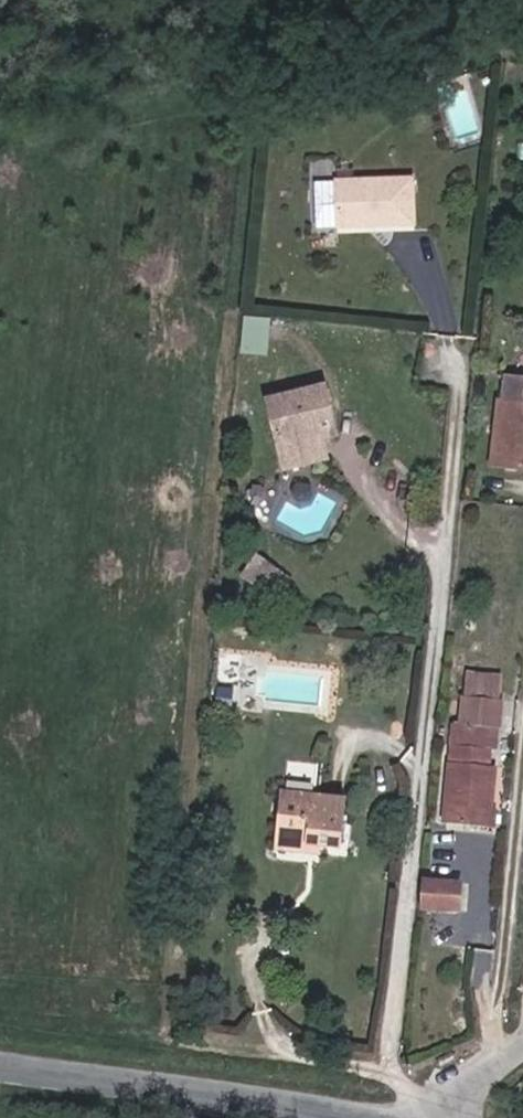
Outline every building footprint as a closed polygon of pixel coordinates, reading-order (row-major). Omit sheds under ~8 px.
[(375,214),(374,168),(298,172),(299,218),(375,214)] [(242,350),(269,353),(272,315),(245,313),(242,350)] [(505,376),(497,464),(522,466),(522,378),(505,376)] [(287,456),(327,445),(326,440),(340,436),(327,388),(272,402),(287,456)] [(331,460),(327,445),(287,456),(291,471),(331,460)] [(268,592),(282,574),(260,557),(246,576),(268,592)] [(502,725),(505,699),(468,695),(466,711),(460,711),(448,814),(490,819),(497,760),(489,759),(494,724),(502,725)] [(349,842),(353,797),(284,790),(279,835),(349,842)] [(469,882),(431,880),(429,908),(467,909),(469,882)]
